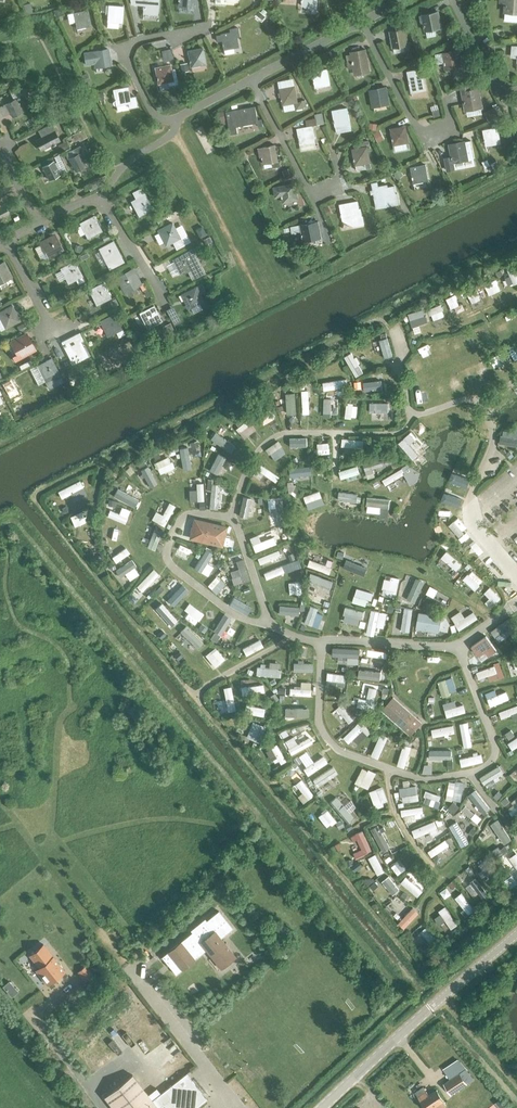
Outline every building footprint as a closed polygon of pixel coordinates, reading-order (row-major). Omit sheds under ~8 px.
[(131,4),(143,5),(143,13),(158,14),(159,0),(130,0),(131,4)] [(501,1),(507,1),(506,11),(505,19),(516,20),(516,0),(501,0),(501,1)] [(118,21),(122,22),(123,6),(108,4),(107,27),(118,28),(118,21)] [(265,16),(264,15),(267,11),(263,8),(261,12),(259,11),(256,15),(262,19),(265,16)] [(73,12),(76,28),(91,25),(88,9),(73,12)] [(423,14),(426,29),(441,27),(438,11),(423,14)] [(223,49),(238,46),(237,37),(239,37),(237,27),(229,28),(230,32),(220,33),(221,34),(216,35),(217,41),(222,40),(223,49)] [(405,50),(409,49),(408,44),(405,28),(390,31),(393,46),(404,44),(405,50)] [(188,50),(191,66),(206,63),(203,47),(188,50)] [(96,67),(111,64),(108,48),(84,52),(86,64),(95,62),(96,67)] [(355,73),(369,70),(366,49),(351,51),(352,57),(347,58),(349,68),(354,67),(355,73)] [(443,52),(446,68),(461,65),(458,49),(443,52)] [(175,69),(171,69),(170,64),(155,67),(159,83),(168,81),(169,85),(178,83),(175,69)] [(408,70),(411,86),(425,84),(423,68),(408,70)] [(312,71),(315,87),(331,84),(328,69),(312,71)] [(302,101),(297,102),(294,86),(280,88),(283,104),(295,102),(296,108),(303,107),(302,101)] [(478,88),(469,90),(468,86),(463,87),(466,107),(481,104),(478,88)] [(135,96),(129,97),(127,87),(113,89),(115,101),(114,101),(112,103),(113,104),(114,105),(115,105),(117,105),(118,111),(126,109),(125,103),(128,103),(129,108),(137,106),(135,96)] [(371,90),(374,106),(389,103),(386,87),(371,90)] [(17,114),(22,111),(15,98),(5,103),(10,111),(15,109),(17,114)] [(262,119),(258,120),(255,106),(240,109),(241,111),(234,112),(227,113),(231,134),(238,133),(237,126),(258,122),(259,126),(263,125),(262,119)] [(484,112),(489,121),(500,116),(495,106),(484,112)] [(332,110),(336,132),(351,130),(347,107),(332,110)] [(221,125),(226,124),(223,110),(216,112),(218,121),(220,120),(221,125)] [(298,128),(300,144),(315,141),(313,125),(324,123),(322,112),(315,114),(315,118),(305,120),(307,126),(298,128)] [(50,145),(59,141),(50,124),(37,130),(43,142),(47,140),(50,145)] [(391,128),(394,144),(409,141),(406,126),(391,128)] [(483,129),(486,145),(501,142),(498,126),(483,129)] [(79,141),(87,137),(83,129),(72,134),(76,140),(78,139),(79,141)] [(353,148),(356,164),(370,162),(368,146),(369,145),(368,140),(360,141),(361,147),(353,148)] [(66,142),(59,146),(61,150),(68,147),(66,142)] [(453,158),(446,159),(448,170),(455,169),(454,162),(468,160),(474,159),(472,143),(465,144),(451,146),(453,158)] [(80,145),(72,149),(75,155),(79,153),(83,151),(80,145)] [(261,147),(264,163),(278,160),(275,145),(261,147)] [(80,169),(85,166),(79,153),(75,155),(68,158),(73,167),(78,164),(80,169)] [(496,159),(490,163),(493,168),(499,165),(496,159)] [(53,161),(43,166),(49,179),(60,174),(53,161)] [(411,167),(414,183),(429,180),(426,164),(411,167)] [(102,185),(105,176),(87,184),(90,191),(102,185)] [(394,185),(388,187),(386,178),(381,180),(382,185),(378,186),(377,181),(372,183),(377,208),(399,204),(397,193),(396,193),(394,185)] [(283,202),(298,199),(295,184),(274,187),(276,196),(282,195),(283,202)] [(132,203),(138,216),(152,209),(141,187),(132,192),(137,201),(132,203)] [(361,208),(360,208),(358,200),(340,204),(343,220),(346,219),(353,223),(354,226),(365,224),(363,216),(361,208)] [(1,219),(9,214),(4,204),(0,206),(0,218),(1,219)] [(323,207),(327,216),(332,214),(328,205),(323,207)] [(80,225),(87,238),(101,231),(94,216),(88,218),(89,221),(80,225)] [(315,222),(300,224),(291,225),(292,232),(302,230),(303,240),(318,237),(315,222)] [(176,249),(183,245),(172,223),(166,226),(167,228),(158,232),(165,245),(172,241),(176,249)] [(41,244),(35,247),(39,255),(45,252),(48,257),(62,249),(54,234),(49,237),(50,239),(41,244)] [(121,256),(113,241),(107,244),(108,246),(100,251),(106,264),(109,269),(123,262),(121,256)] [(192,279),(204,273),(192,249),(181,255),(182,257),(173,261),(180,275),(188,271),(192,279)] [(61,270),(68,283),(82,276),(74,261),(69,263),(70,265),(61,270)] [(10,276),(3,262),(0,264),(0,281),(10,276)] [(127,291),(140,284),(133,270),(117,278),(120,283),(122,282),(127,291)] [(89,292),(96,306),(111,299),(103,283),(97,286),(98,288),(89,292)] [(190,308),(203,301),(199,293),(205,290),(202,284),(180,295),(183,301),(186,299),(190,308)] [(5,328),(20,321),(12,305),(6,308),(7,311),(0,314),(0,317),(5,328)] [(140,315),(146,329),(161,321),(153,306),(147,309),(148,311),(140,315)] [(100,323),(107,336),(122,329),(114,314),(108,317),(109,319),(100,323)] [(17,326),(20,332),(27,329),(24,322),(17,326)] [(79,332),(61,341),(68,356),(77,352),(81,359),(88,356),(80,341),(83,339),(79,332)] [(14,344),(20,357),(34,349),(27,334),(21,337),(22,339),(14,344)] [(46,363),(38,368),(44,380),(49,389),(63,382),(58,373),(51,358),(45,361),(46,363)] [(189,538),(222,546),(227,526),(193,518),(189,538)] [(417,622),(416,626),(418,628),(422,629),(424,628),(438,631),(439,629),(440,622),(448,624),(449,624),(446,617),(441,616),(420,612),(418,621),(417,622)] [(393,696),(381,709),(399,725),(410,735),(422,722),(411,712),(393,696)] [(220,938),(233,928),(218,910),(206,920),(205,918),(190,930),(192,932),(162,957),(176,974),(206,949),(221,968),(235,956),(220,938)] [(39,967),(35,970),(47,984),(65,970),(45,945),(31,957),(39,967)] [(207,1099),(186,1073),(152,1100),(132,1074),(104,1096),(113,1107),(196,1107),(207,1099)] [(444,1085),(451,1095),(467,1084),(460,1074),(444,1085)] [(415,1092),(418,1096),(426,1107),(432,1107),(444,1100),(437,1089),(429,1095),(426,1091),(425,1091),(423,1087),(415,1092)] [(493,1105),(496,1107),(507,1107),(498,1099),(493,1105)]
